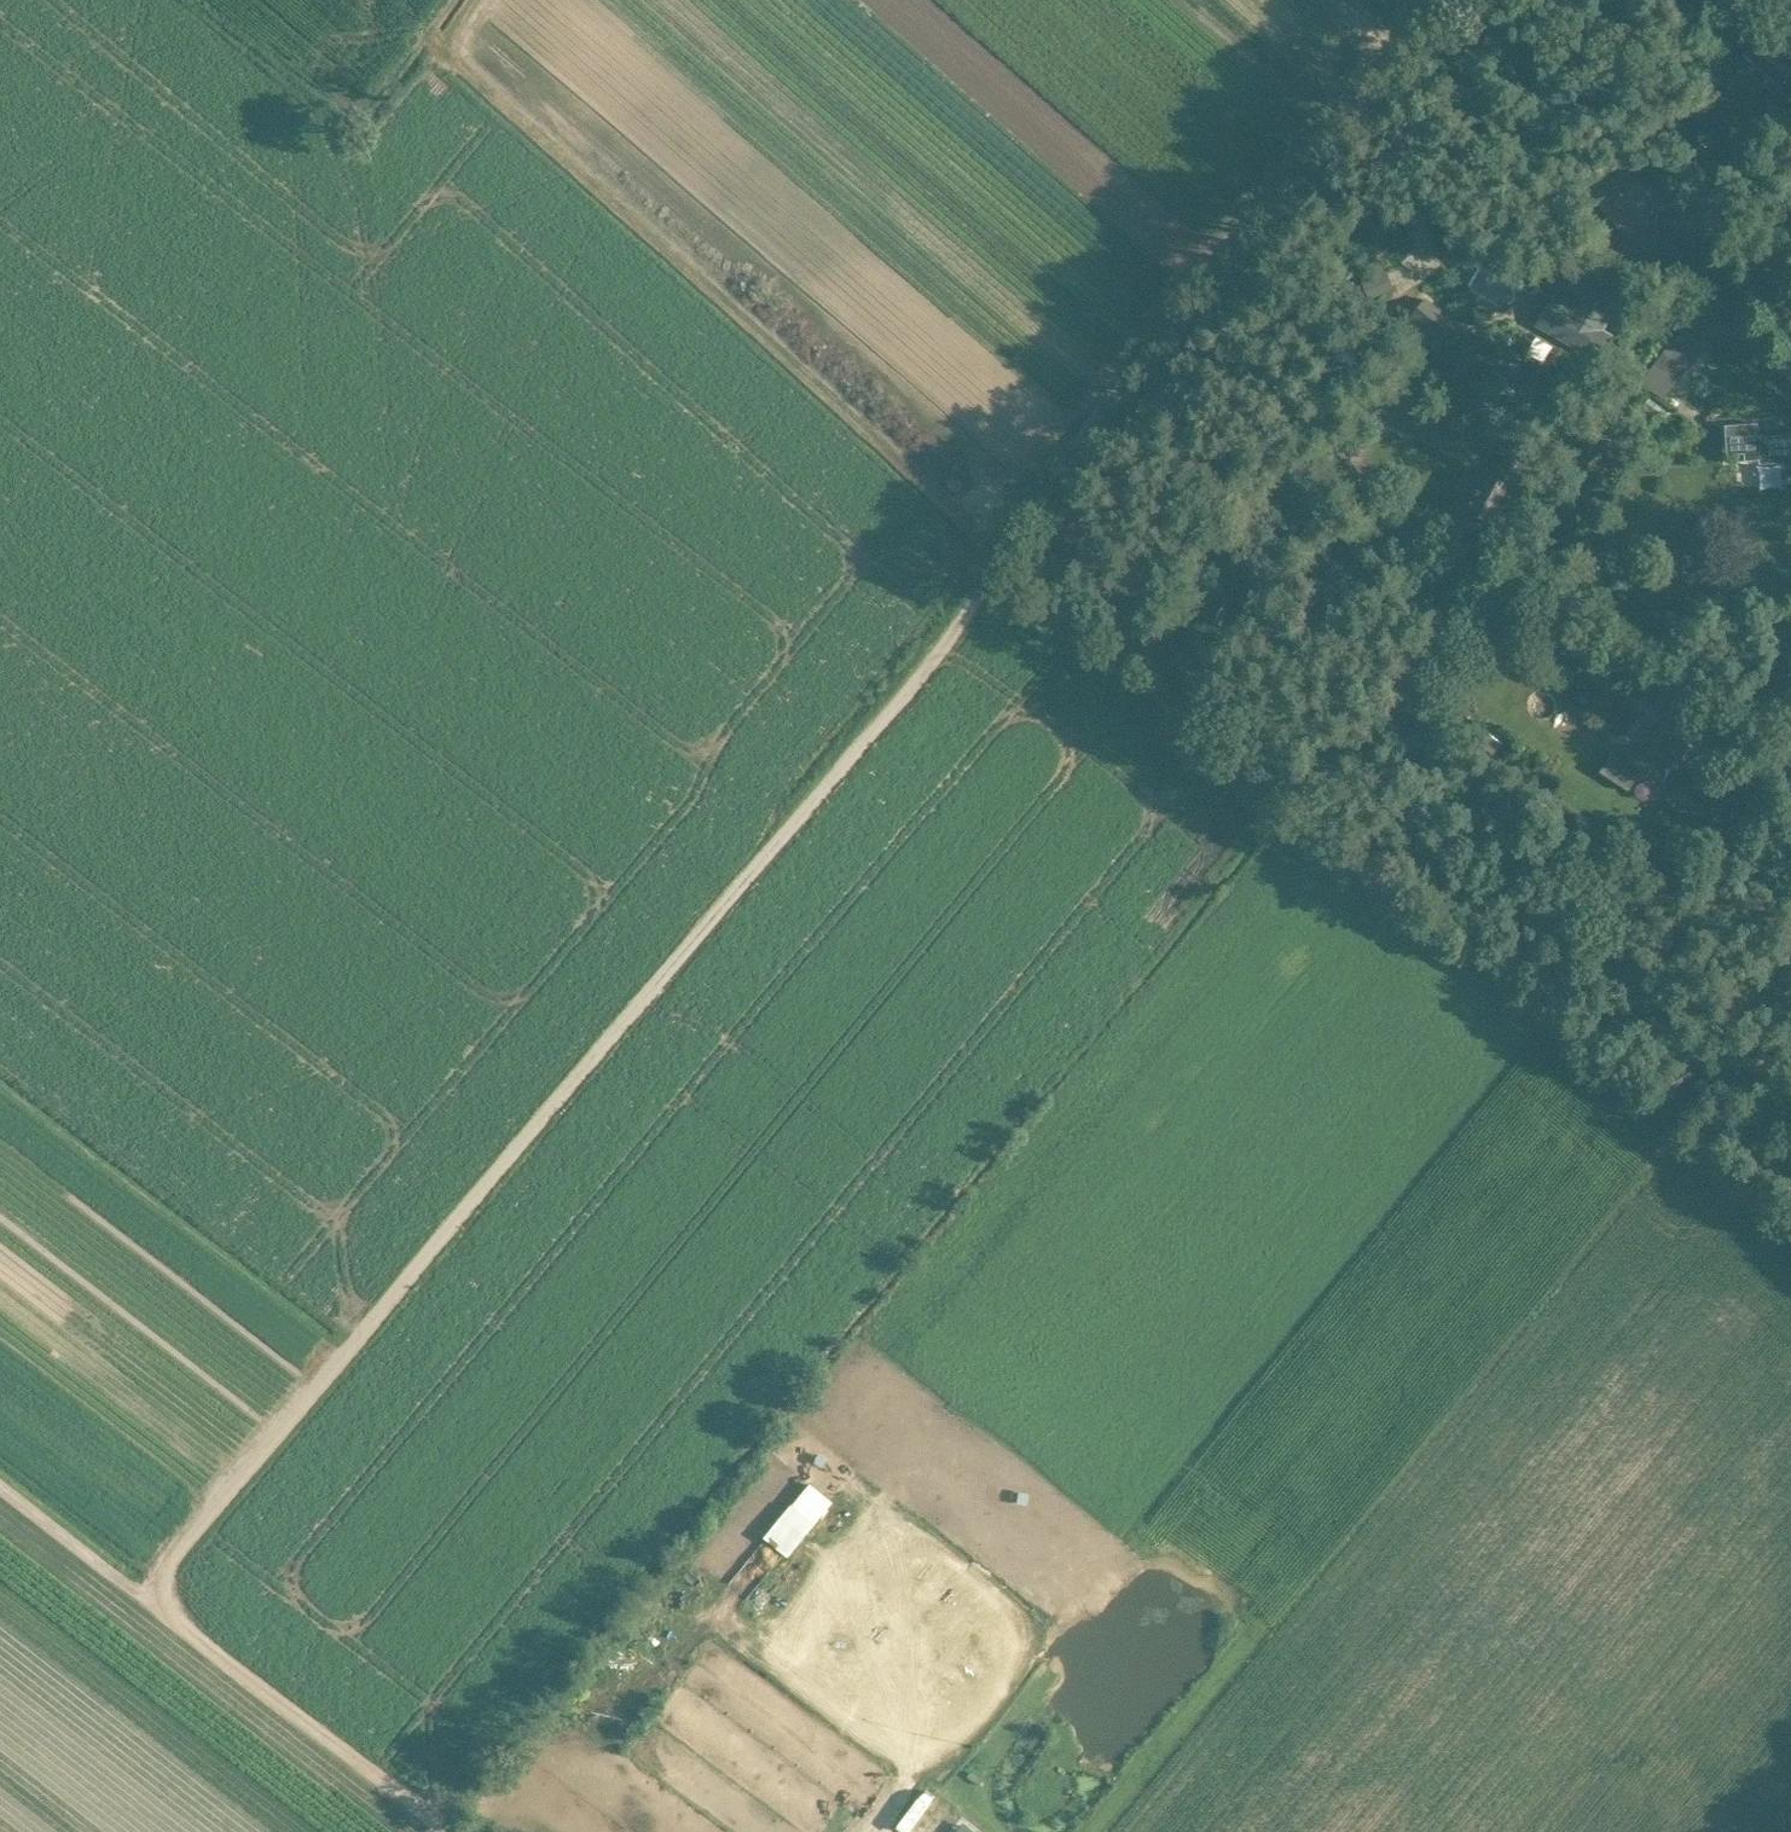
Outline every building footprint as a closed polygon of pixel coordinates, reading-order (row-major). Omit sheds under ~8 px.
[(1627,174),(1612,187),(1603,177),(1588,189),(1597,200),(1630,237),(1667,204),(1652,187),(1644,194),(1627,174)] [(1739,336),(1720,312),(1709,320),(1652,252),(1626,273),(1723,350),(1739,336)] [(1578,293),(1574,301),(1557,292),(1537,326),(1559,337),(1583,351),(1590,340),(1608,350),(1614,338),(1601,330),(1622,294),(1606,285),(1581,271),(1571,289),(1578,293)] [(1426,298),(1409,319),(1427,334),(1441,345),(1458,325),(1426,298)] [(1757,437),(1756,424),(1724,425),(1726,455),(1743,454),(1743,462),(1757,462),(1758,464),(1783,463),(1783,478),(1790,477),(1790,435),(1757,437)] [(1484,541),(1489,531),(1492,525),(1508,533),(1517,517),(1541,473),(1530,467),(1508,456),(1495,480),(1486,475),(1458,529),(1484,541)] [(1602,656),(1615,664),(1622,654),(1609,646),(1602,656)] [(1618,679),(1669,713),(1689,683),(1639,650),(1618,679)] [(1725,698),(1729,689),(1705,679),(1701,688),(1725,698)] [(1489,733),(1481,744),(1493,753),(1501,741),(1489,733)] [(1613,753),(1600,772),(1629,791),(1639,775),(1659,788),(1674,764),(1671,762),(1675,756),(1682,760),(1690,748),(1673,737),(1662,756),(1642,743),(1629,763),(1613,753)] [(818,1490),(773,1541),(798,1563),(843,1511),(818,1490)] [(955,1831),(975,1831),(963,1822),(955,1831)] [(799,1831),(816,1831),(808,1823),(799,1831)]
